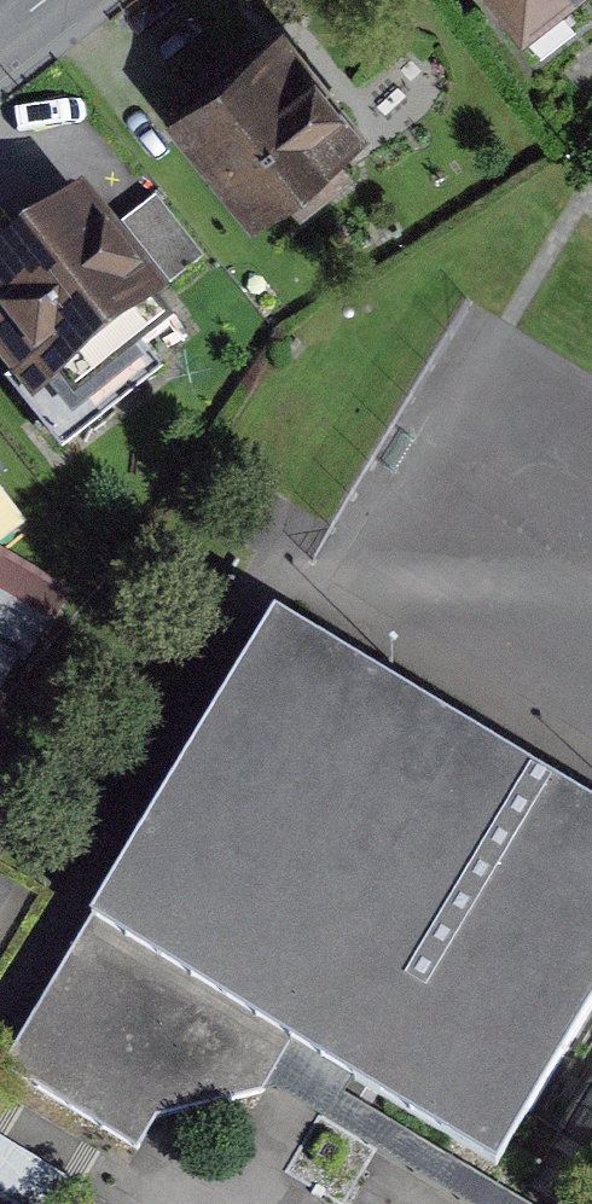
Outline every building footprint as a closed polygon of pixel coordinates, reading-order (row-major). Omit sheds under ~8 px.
[(520,48),(582,0),(483,0),(520,48)] [(188,113),(262,213),(353,146),(279,46),(188,113)] [(75,429),(195,337),(89,199),(0,267),(0,331),(75,429)] [(53,591),(0,569),(0,665),(18,673),(53,591)] [(506,1152),(591,1011),(591,789),(300,611),(18,1066),(140,1141),(153,1115),(264,1089),(297,1025),(362,1064),(506,1152)] [(13,887),(0,879),(0,908),(13,887)] [(345,1091),(362,1064),(297,1025),(264,1089),(468,1203),(531,1203),(345,1091)] [(0,1136),(0,1203),(56,1203),(71,1180),(0,1136)]
